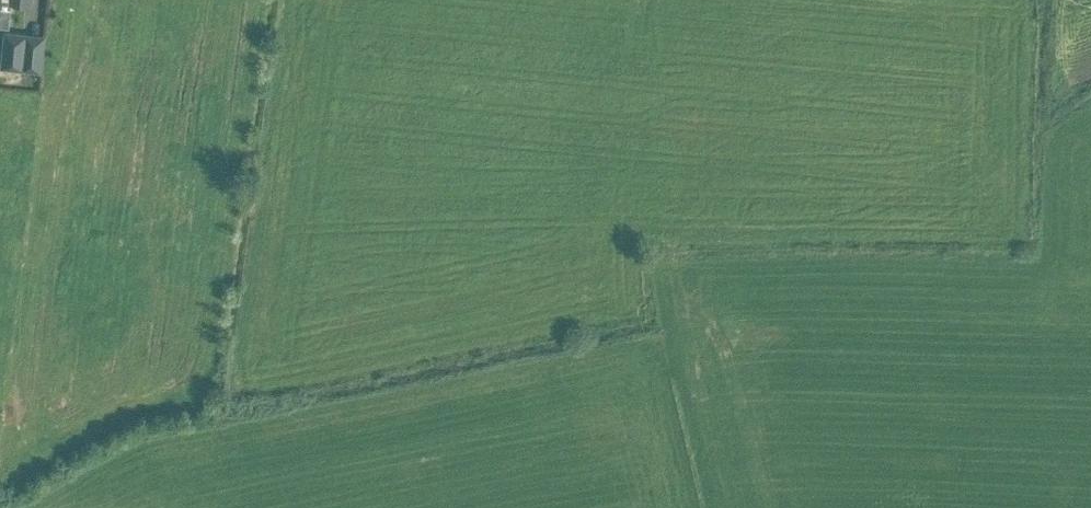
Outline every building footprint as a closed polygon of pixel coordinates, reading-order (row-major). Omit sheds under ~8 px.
[(4,51),(2,66),(41,70),(43,58),(43,48),(26,46),(4,44),(4,51)]
